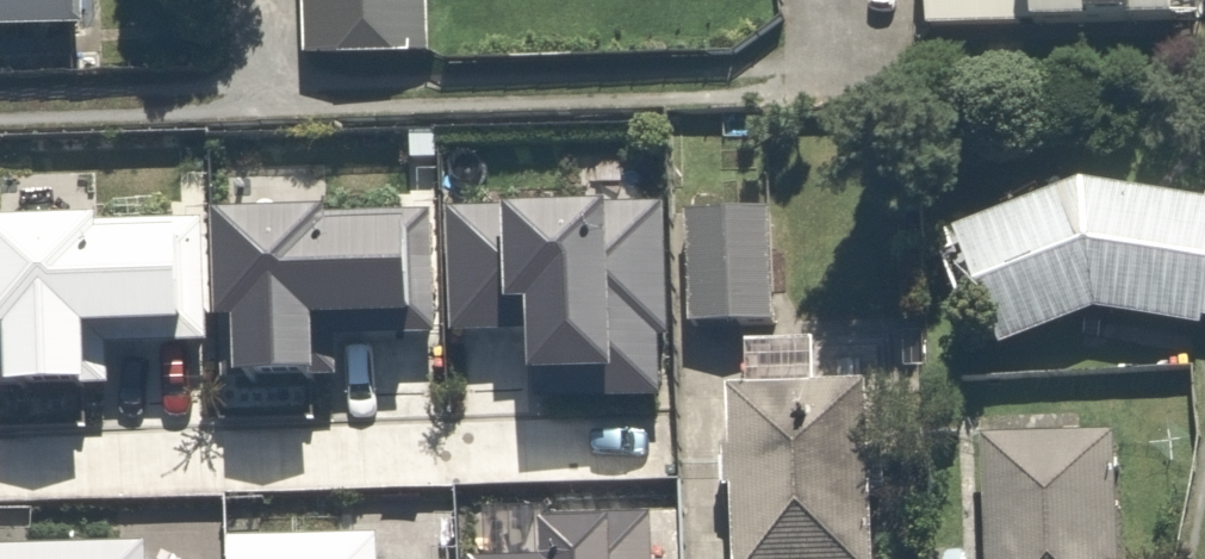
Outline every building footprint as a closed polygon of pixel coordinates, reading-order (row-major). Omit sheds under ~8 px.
[(65,23),(64,0),(0,0),(0,25),(65,23)] [(295,51),(420,48),(418,0),(293,0),(295,51)] [(907,16),(1162,15),(1162,0),(907,0),(907,16)] [(8,397),(9,403),(89,401),(89,393),(109,393),(109,353),(170,350),(170,352),(210,350),(204,169),(183,170),(184,202),(163,203),(164,218),(98,221),(99,232),(93,232),(93,236),(6,239),(5,224),(0,224),(0,398),(8,397)] [(939,228),(987,347),(1084,312),(1204,323),(1204,186),(1055,171),(939,228)] [(723,183),(676,183),(677,319),(769,318),(768,210),(723,210),(723,183)] [(672,343),(667,208),(447,216),(452,344),(529,341),(531,392),(535,391),(536,409),(664,405),(661,344),(672,343)] [(339,385),(338,346),(437,344),(433,222),(326,224),(327,228),(215,232),(218,340),(222,341),(224,390),(237,390),(237,395),(318,393),(318,386),(339,385)] [(715,373),(715,558),(866,558),(866,374),(715,373)] [(972,433),(973,558),(1109,558),(1107,431),(972,433)] [(652,525),(544,530),(545,543),(540,543),(541,558),(653,558),(652,525)] [(377,547),(228,551),(228,558),(377,558),(377,547)]
